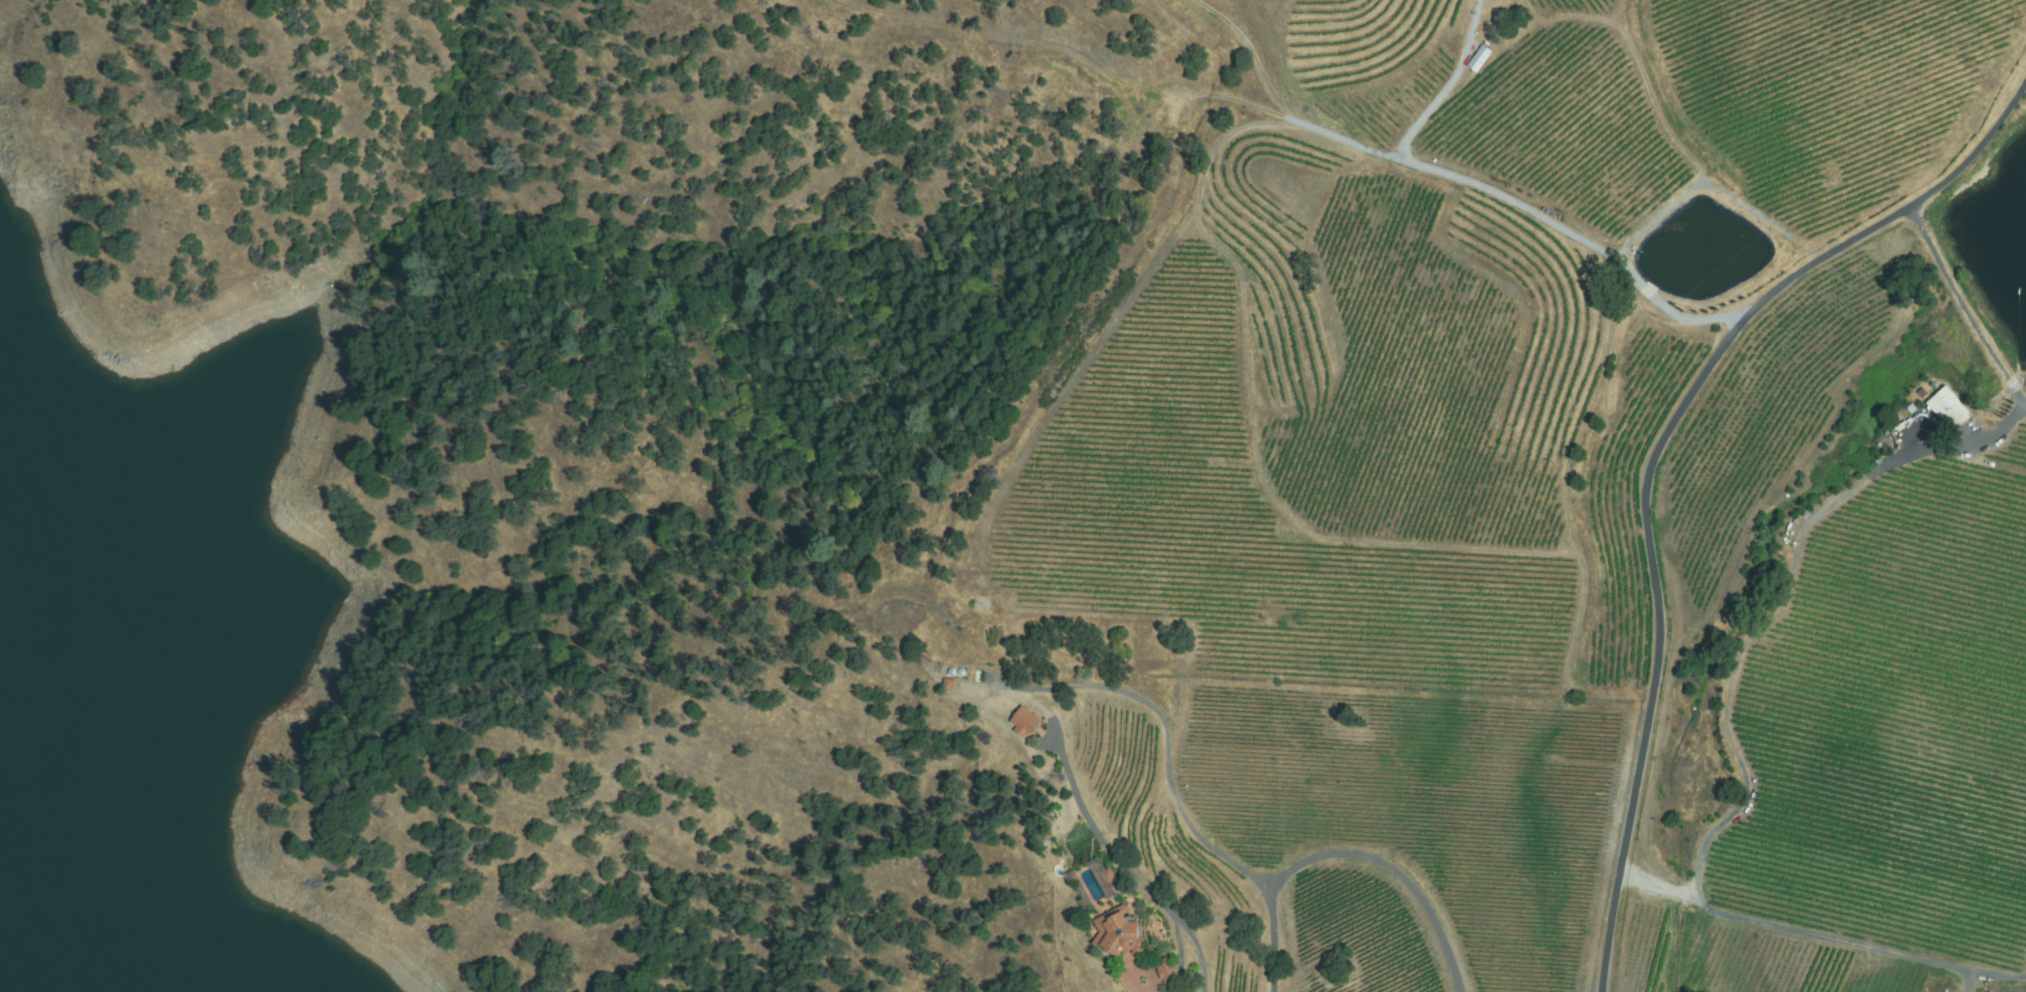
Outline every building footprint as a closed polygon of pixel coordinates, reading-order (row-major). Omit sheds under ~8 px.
[(1470,67),(1480,47),(1488,51),(1478,71),(1470,67)] [(1953,430),(1928,402),(1944,387),(1970,415),(1953,430)] [(921,691),(933,692),(934,680),(921,680),(921,691)] [(944,680),(955,680),(955,689),(944,689),(944,680)] [(1006,740),(1020,721),(1002,706),(987,725),(1006,740)] [(1022,708),(1038,721),(1026,735),(1011,722),(1022,708)] [(1095,858),(1101,870),(1108,867),(1115,881),(1109,884),(1114,892),(1119,889),(1148,944),(1125,956),(1122,950),(1115,962),(1089,946),(1097,932),(1090,920),(1086,922),(1061,876),(1074,868),(1094,903),(1104,898),(1085,864),(1095,858)] [(1073,863),(1076,870),(1068,874),(1080,902),(1100,894),(1097,885),(1104,882),(1098,868),(1089,871),(1084,859),(1073,863)] [(1156,964),(1169,958),(1180,980),(1168,986),(1156,964)] [(1140,963),(1146,984),(1163,980),(1158,959),(1140,963)]
